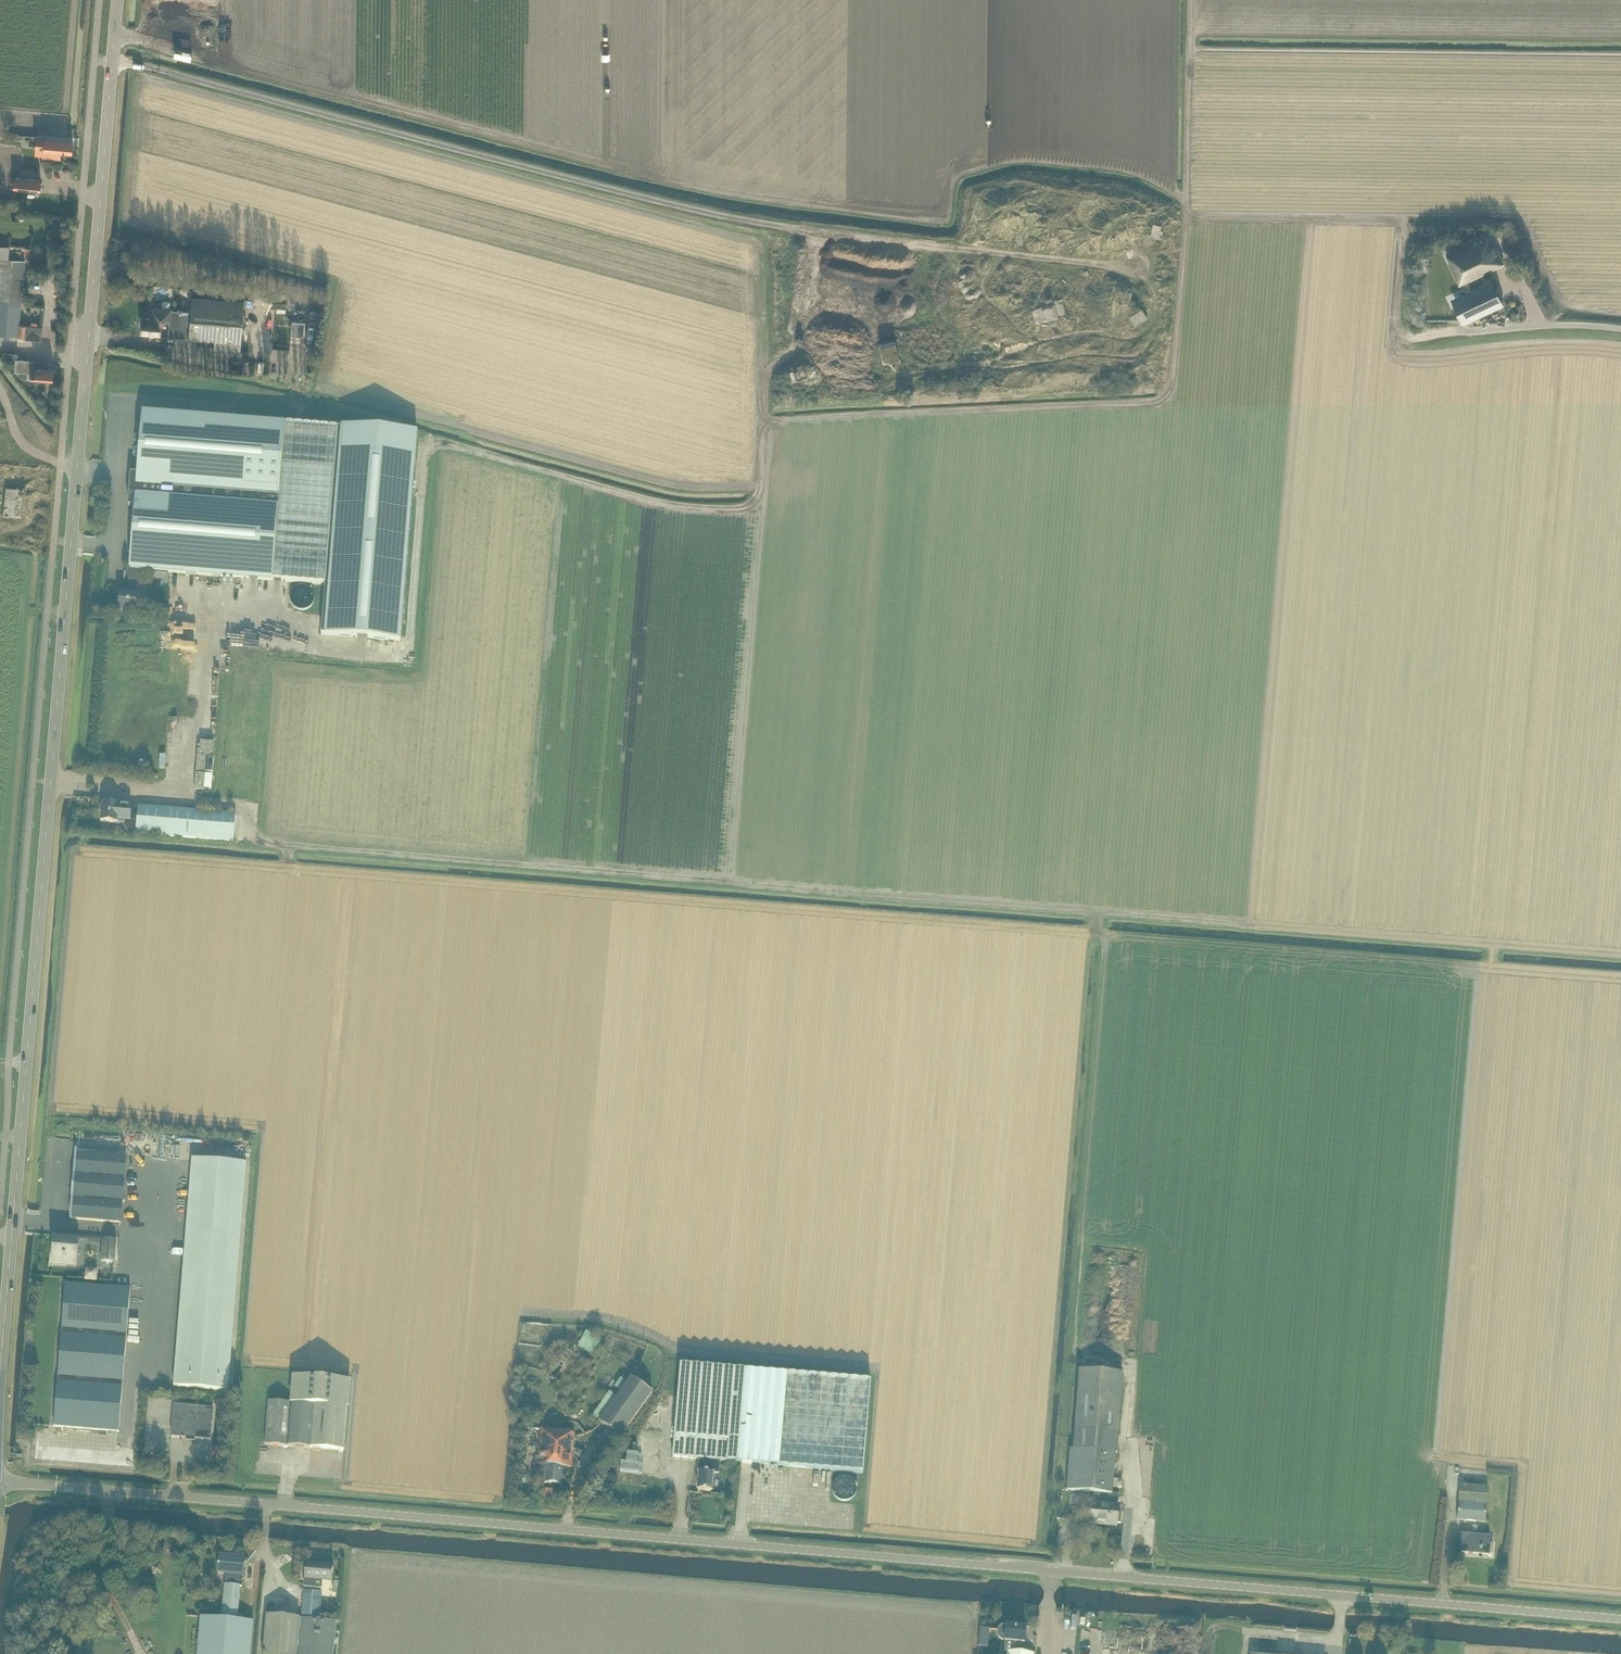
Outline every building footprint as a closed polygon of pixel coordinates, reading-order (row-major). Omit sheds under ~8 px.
[(37,134),(36,145),(45,146),(44,149),(44,155),(60,156),(61,149),(73,150),(73,149),(73,139),(46,136),(46,135),(37,134)] [(40,189),(41,178),(15,176),(14,187),(40,189)] [(1160,229),(1161,224),(1153,222),(1150,235),(1161,237),(1163,229),(1160,229)] [(1461,282),(1504,260),(1489,231),(1447,252),(1451,260),(1450,261),(1461,282)] [(19,335),(26,336),(25,337),(42,338),(43,325),(37,325),(38,321),(35,321),(32,320),(32,324),(27,324),(20,323),(25,259),(0,257),(0,333),(19,335)] [(1464,321),(1502,303),(1490,279),(1452,298),(1464,321)] [(268,289),(267,303),(276,304),(276,295),(281,295),(281,290),(268,289)] [(244,294),(201,291),(191,291),(190,306),(154,304),(154,310),(151,310),(150,316),(142,316),(141,330),(159,331),(159,334),(215,337),(214,347),(241,349),(244,294)] [(1058,298),(1052,299),(1051,296),(1047,297),(1048,299),(1046,299),(1047,304),(1055,302),(1059,316),(1067,314),(1064,300),(1064,299),(1064,297),(1058,298)] [(1038,322),(1059,316),(1055,302),(1047,304),(1035,307),(1032,310),(1035,320),(1038,322)] [(1135,324),(1147,315),(1142,307),(1129,315),(1135,324)] [(294,331),(295,319),(279,318),(278,331),(294,331)] [(296,345),(296,332),(283,332),(283,346),(296,345)] [(4,351),(4,353),(16,366),(16,369),(24,376),(31,377),(33,377),(35,380),(41,381),(44,378),(53,379),(54,367),(32,365),(33,359),(17,358),(18,352),(4,351)] [(131,475),(129,507),(135,508),(130,570),(140,571),(208,576),(228,578),(326,586),(338,430),(339,429),(208,419),(143,413),(138,476),(131,475)] [(339,429),(338,430),(326,586),(322,635),(401,642),(418,436),(339,429)] [(22,487),(19,487),(16,485),(18,487),(6,486),(3,515),(21,517),(24,488),(22,487),(25,485),(22,487)] [(120,595),(119,612),(137,613),(138,596),(140,573),(140,571),(130,570),(130,571),(126,570),(124,595),(120,595)] [(119,805),(114,804),(103,803),(101,822),(117,823),(118,820),(138,822),(139,809),(119,807),(119,805)] [(236,815),(144,807),(139,807),(139,809),(138,822),(137,833),(234,842),(234,840),(236,815)] [(127,1156),(77,1152),(71,1219),(122,1223),(127,1156)] [(247,1164),(208,1161),(192,1159),(174,1387),(229,1391),(247,1164)] [(54,1242),(53,1259),(78,1261),(79,1239),(80,1238),(63,1237),(63,1238),(62,1242),(54,1242)] [(103,1248),(102,1263),(107,1263),(115,1264),(116,1242),(104,1241),(103,1248)] [(119,1433),(131,1290),(66,1284),(54,1428),(119,1433)] [(603,1341),(586,1333),(579,1346),(595,1355),(597,1352),(599,1353),(600,1350),(598,1349),(603,1341)] [(863,1474),(871,1382),(680,1366),(673,1458),(699,1460),(709,1461),(720,1462),(863,1474)] [(1117,1453),(1123,1374),(1080,1370),(1073,1450),(1071,1450),(1068,1491),(1094,1493),(1093,1503),(1090,1503),(1088,1525),(1097,1526),(1097,1523),(1117,1525),(1119,1496),(1113,1495),(1116,1454),(1117,1453)] [(344,1452),(350,1382),(295,1377),(293,1404),(269,1401),(266,1445),(340,1452),(340,1453),(344,1454),(344,1452)] [(653,1393),(632,1378),(600,1422),(621,1438),(653,1393)] [(213,1410),(208,1409),(174,1406),(172,1438),(211,1441),(213,1410)] [(565,1433),(565,1431),(541,1430),(538,1466),(539,1466),(538,1470),(545,1471),(544,1484),(563,1486),(564,1468),(572,1469),(574,1434),(565,1433)] [(661,1469),(662,1431),(648,1430),(648,1439),(640,1439),(639,1449),(635,1449),(635,1458),(627,1458),(626,1467),(661,1469)] [(227,1450),(224,1450),(213,1449),(213,1456),(226,1457),(227,1450)] [(720,1462),(709,1461),(699,1460),(698,1472),(700,1472),(698,1491),(712,1492),(714,1474),(719,1474),(720,1462)] [(1485,1523),(1488,1488),(1460,1485),(1457,1521),(1485,1523)] [(1490,1545),(1491,1537),(1461,1534),(1459,1553),(1489,1556),(1489,1555),(1492,1555),(1493,1545),(1490,1545)] [(245,1558),(219,1556),(218,1571),(226,1572),(226,1575),(231,1575),(230,1586),(225,1585),(222,1620),(202,1618),(199,1653),(251,1653),(254,1623),(238,1621),(240,1587),(243,1587),(245,1558)] [(333,1583),(334,1566),(307,1564),(305,1580),(313,1581),(312,1585),(322,1586),(322,1582),(333,1583)] [(336,1622),(307,1620),(307,1619),(320,1620),(322,1594),(305,1592),(302,1619),(300,1619),(267,1616),(263,1653),(334,1653),(336,1622)] [(1114,1636),(1132,1639),(1135,1626),(1116,1623),(1114,1636)] [(1034,1653),(1023,1653),(1024,1644),(1025,1644),(1027,1627),(1007,1625),(1007,1626),(1004,1626),(1002,1627),(1000,1629),(998,1631),(998,1635),(999,1637),(1000,1639),(1003,1640),(1005,1641),(1004,1651),(1008,1652),(1008,1653),(1034,1653)]
